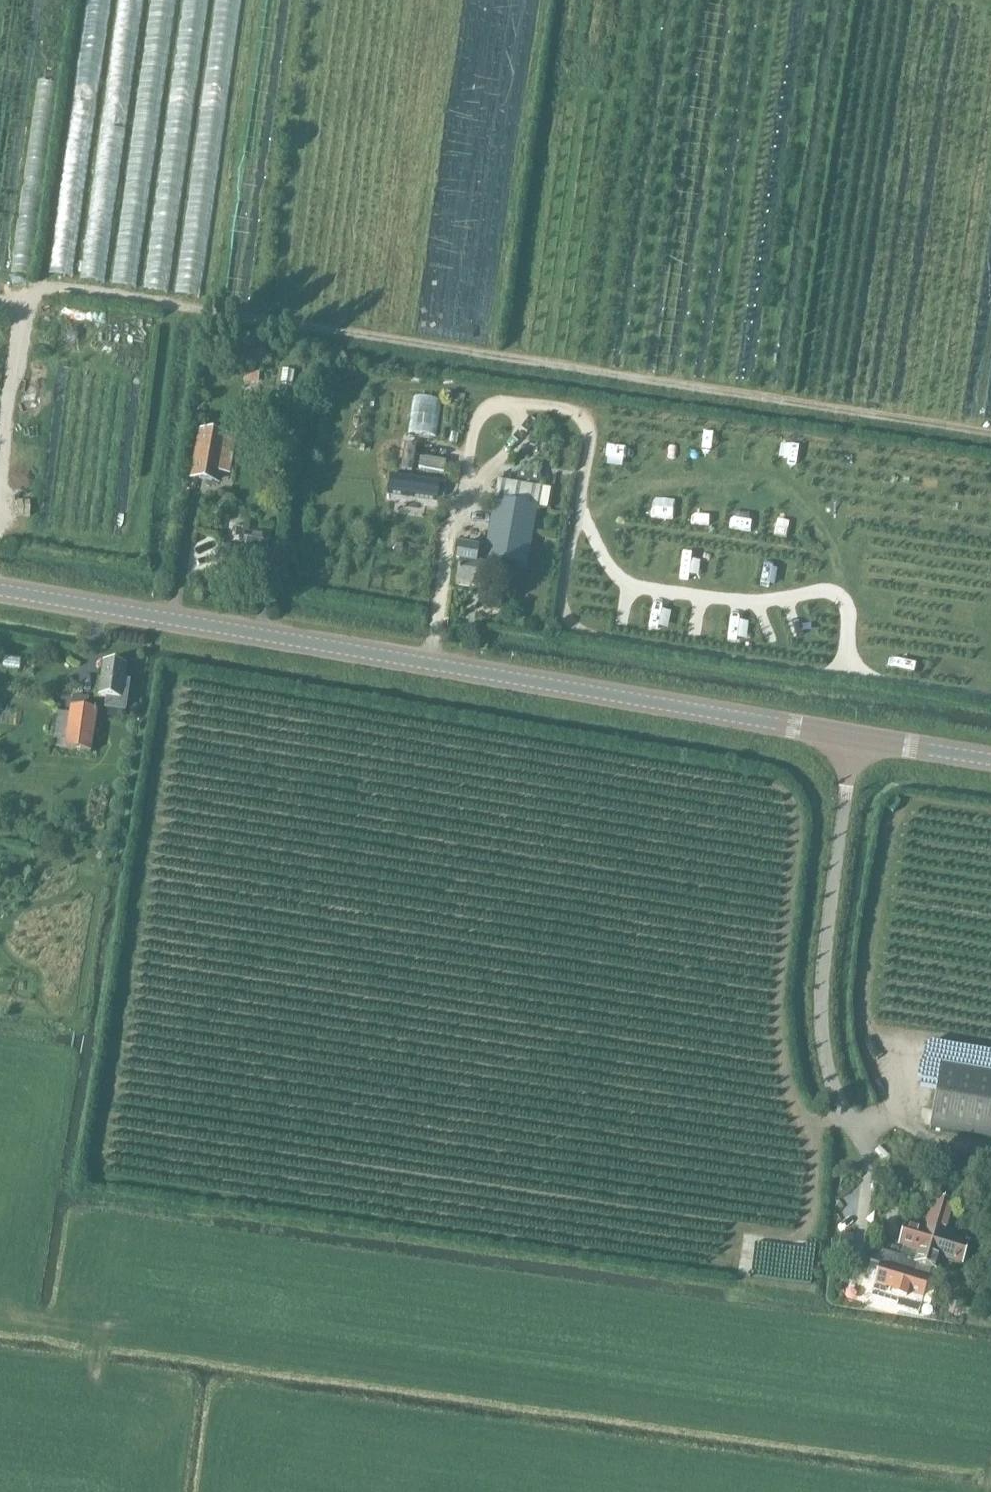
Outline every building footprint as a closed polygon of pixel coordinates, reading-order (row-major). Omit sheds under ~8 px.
[(414,397),(409,432),(437,437),(442,401),(414,397)] [(200,432),(192,478),(218,483),(223,456),(230,458),(234,438),(226,437),(200,432)] [(440,483),(390,475),(388,493),(438,501),(440,483)] [(457,586),(487,591),(492,561),(527,567),(540,487),(499,480),(487,551),(459,546),(456,564),(460,564),(457,586)] [(269,536),(246,533),(243,549),(254,550),(253,554),(220,549),(217,573),(259,579),(262,553),(266,554),(269,536)] [(125,666),(103,663),(98,695),(106,697),(104,707),(119,709),(125,666)] [(70,707),(69,714),(64,748),(90,752),(96,711),(70,707)] [(54,746),(64,748),(69,714),(58,712),(54,746)] [(931,1129),(990,1140),(990,1077),(941,1068),(931,1129)] [(903,1244),(918,1249),(915,1260),(874,1246),(870,1258),(879,1261),(879,1262),(931,1277),(934,1270),(936,1271),(940,1258),(964,1266),(971,1242),(947,1234),(956,1204),(935,1197),(925,1228),(910,1224),(903,1244)] [(931,1277),(879,1262),(867,1297),(916,1313),(920,1301),(928,1304),(936,1280),(931,1278),(931,1277)]
